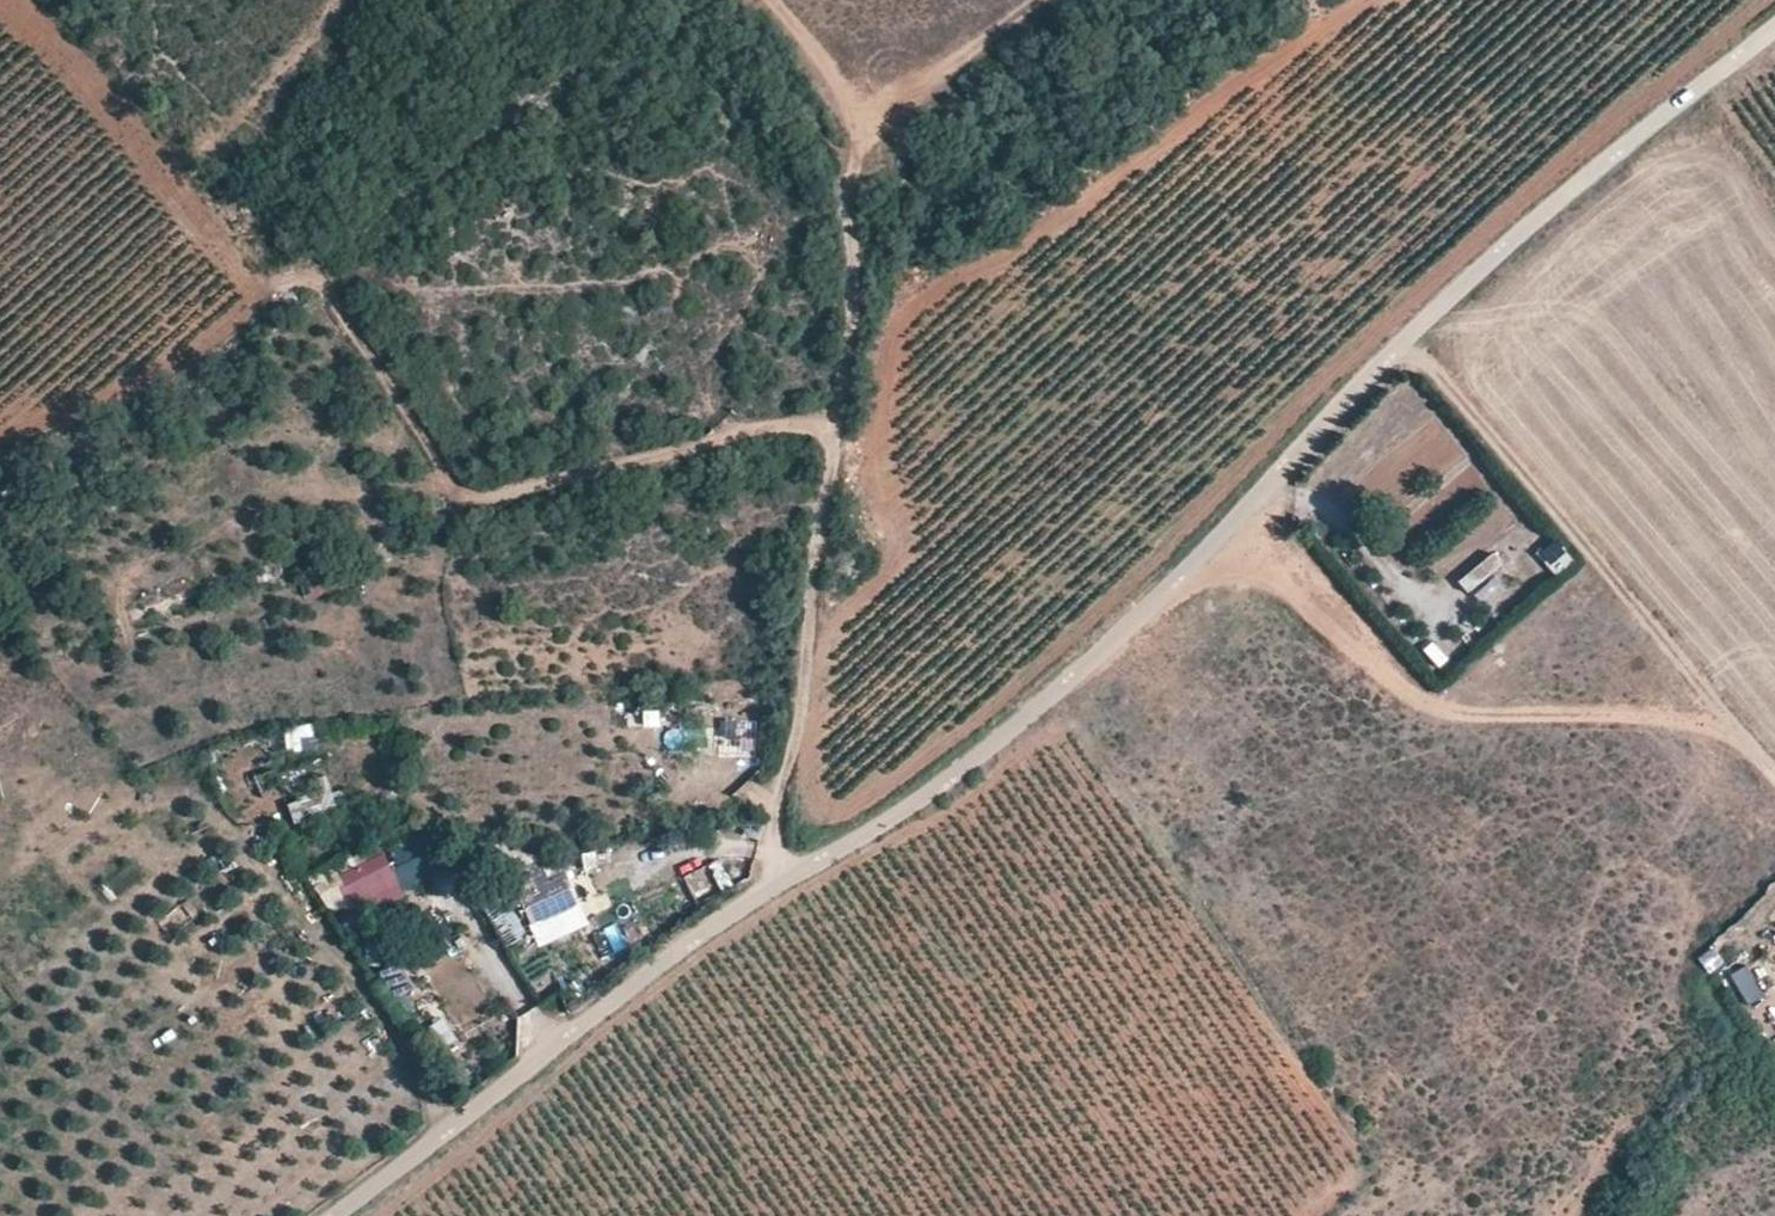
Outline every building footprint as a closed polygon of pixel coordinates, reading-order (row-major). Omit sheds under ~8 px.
[(1553,561),(1564,551),(1553,539),(1541,549),(1553,561)] [(1493,553),(1460,581),(1471,594),(1504,566),(1493,553)] [(1496,605),(1507,584),(1489,575),(1479,597),(1496,605)] [(738,719),(737,755),(755,756),(756,720),(738,719)] [(315,726),(286,726),(286,749),(314,750),(315,726)] [(295,825),(338,810),(330,785),(286,800),(295,825)] [(394,873),(380,844),(326,872),(332,881),(341,878),(350,896),(394,873)] [(578,902),(565,872),(549,878),(542,865),(513,877),(534,922),(578,902)] [(511,899),(489,908),(503,946),(526,938),(511,899)] [(1774,1036),(1774,1013),(1772,1007),(1756,1015),(1769,1039),(1774,1036)] [(442,1050),(458,1040),(444,1018),(428,1028),(442,1050)]
